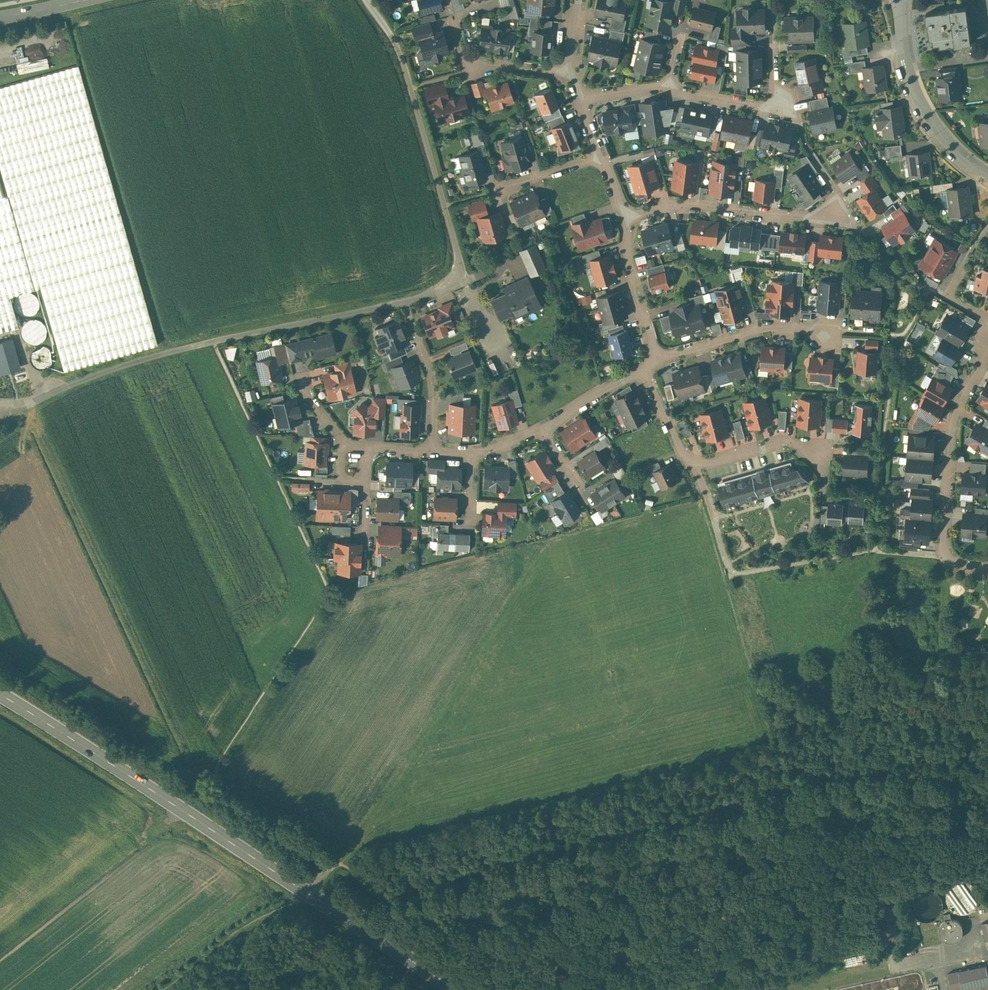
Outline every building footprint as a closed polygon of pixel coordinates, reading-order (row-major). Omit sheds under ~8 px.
[(421,13),(441,7),(439,0),(418,0),(421,13)] [(460,1),(460,0),(451,0),(454,11),(464,8),(462,1),(460,1)] [(505,5),(508,17),(518,14),(514,0),(499,0),(501,6),(505,5)] [(527,8),(526,8),(542,10),(552,11),(553,0),(528,0),(527,8)] [(596,13),(613,17),(623,19),(623,18),(626,1),(621,0),(599,0),(596,13)] [(648,1),(647,3),(648,5),(649,6),(650,8),(654,8),(651,24),(670,27),(673,11),(675,2),(674,1),(669,0),(648,0),(648,1)] [(674,1),(675,2),(673,11),(684,13),(686,0),(674,0),(674,1)] [(764,10),(754,10),(753,8),(751,7),(746,7),(745,8),(744,10),(738,10),(739,28),(739,31),(749,31),(765,31),(764,10)] [(966,7),(946,9),(946,10),(926,13),(929,38),(932,38),(933,44),(954,41),(955,45),(956,45),(956,44),(971,41),(966,7)] [(542,10),(526,8),(524,8),(523,17),(530,18),(538,19),(541,19),(542,10)] [(715,12),(701,9),(701,12),(694,10),(690,24),(706,28),(711,29),(712,24),(715,12)] [(434,14),(418,18),(420,24),(429,21),(435,19),(434,14)] [(543,17),(541,28),(551,29),(552,19),(543,17)] [(623,19),(613,17),(610,28),(611,29),(624,31),(627,19),(623,18),(623,19)] [(786,29),(813,28),(812,18),(800,18),(800,17),(785,17),(786,29)] [(538,19),(530,18),(529,26),(537,27),(538,19)] [(420,24),(411,26),(416,41),(420,40),(419,37),(432,34),(429,21),(420,24)] [(864,21),(844,23),(844,24),(846,24),(849,46),(867,44),(865,30),(866,30),(864,21)] [(721,26),(712,24),(711,29),(706,28),(703,38),(717,41),(718,38),(721,26)] [(509,31),(482,27),(479,47),(506,51),(506,50),(509,31)] [(749,31),(739,31),(739,28),(733,29),(733,44),(749,44),(749,31)] [(813,28),(786,29),(786,41),(813,40),(813,28)] [(624,31),(611,29),(609,39),(621,41),(621,42),(623,42),(625,32),(624,31)] [(432,34),(419,37),(420,40),(425,58),(432,56),(433,60),(441,57),(440,53),(447,51),(442,31),(432,34)] [(516,32),(509,31),(506,50),(513,51),(516,32)] [(551,33),(532,31),(530,51),(541,52),(540,55),(552,56),(553,43),(550,43),(551,33)] [(662,33),(651,31),(650,37),(660,39),(662,33)] [(609,39),(606,38),(606,39),(596,37),(595,41),(593,41),(589,58),(596,59),(596,61),(609,64),(609,62),(616,64),(621,42),(621,41),(609,39)] [(638,54),(661,58),(664,44),(642,39),(638,54)] [(867,44),(849,46),(850,54),(843,55),(844,56),(868,52),(867,44)] [(707,47),(696,45),(693,60),(695,61),(715,64),(716,58),(717,58),(719,50),(711,48),(707,47)] [(738,61),(761,59),(761,49),(737,50),(738,61)] [(661,58),(638,54),(635,66),(636,67),(641,68),(658,72),(661,58)] [(28,55),(17,56),(19,72),(49,67),(48,56),(29,59),(28,55)] [(815,58),(795,62),(800,83),(802,83),(819,79),(819,78),(817,69),(818,67),(817,62),(815,61),(815,58)] [(738,73),(762,71),(761,59),(738,61),(738,73)] [(865,59),(848,62),(849,72),(864,70),(864,66),(866,66),(865,59)] [(715,64),(695,61),(692,75),(703,78),(707,79),(707,78),(714,80),(716,71),(715,71),(717,64),(715,64)] [(866,66),(864,66),(864,70),(865,77),(866,77),(868,89),(867,90),(886,88),(886,87),(885,87),(884,73),(883,64),(866,66)] [(0,87),(0,168),(8,196),(34,288),(40,287),(64,370),(157,343),(78,65),(0,87)] [(641,68),(636,67),(635,71),(633,77),(639,79),(641,68)] [(957,67),(939,69),(940,77),(958,74),(957,67)] [(762,71),(738,73),(738,81),(747,81),(762,81),(762,71)] [(940,77),(938,77),(941,99),(948,98),(951,94),(961,93),(960,86),(961,85),(959,74),(958,74),(940,77)] [(819,79),(802,83),(804,93),(823,89),(821,78),(819,78),(819,79)] [(491,79),(482,82),(485,92),(487,92),(486,89),(493,86),(491,79)] [(481,80),(471,83),(475,95),(485,92),(482,82),(481,80)] [(748,95),(747,81),(738,81),(734,81),(735,92),(748,95)] [(493,86),(486,89),(487,92),(491,105),(496,103),(499,105),(512,101),(506,82),(493,86)] [(443,84),(425,89),(430,104),(435,102),(434,102),(447,98),(443,84)] [(551,87),(533,94),(541,113),(558,107),(559,106),(556,100),(554,101),(554,100),(555,97),(554,96),(552,95),(551,94),(553,94),(551,87)] [(447,98),(434,102),(435,102),(440,121),(467,113),(462,94),(447,98)] [(827,96),(809,100),(812,111),(829,107),(827,96)] [(668,122),(667,115),(666,108),(665,99),(652,101),(641,103),(643,119),(645,132),(669,129),(668,122)] [(893,100),(880,102),(881,109),(894,107),(893,100)] [(635,103),(622,105),(622,109),(630,108),(631,121),(637,120),(635,103)] [(812,111),(810,111),(814,132),(826,129),(827,129),(837,129),(832,106),(829,107),(812,111)] [(881,109),(876,109),(878,122),(884,121),(886,135),(903,132),(902,124),(901,123),(898,106),(894,107),(881,109)] [(558,107),(541,113),(544,121),(548,120),(561,114),(558,107)] [(677,120),(683,121),(686,108),(680,107),(677,120)] [(681,128),(695,131),(699,110),(686,107),(686,108),(683,121),(681,128)] [(605,121),(606,122),(608,132),(616,130),(616,131),(618,132),(621,133),(623,132),(624,130),(625,129),(632,128),(631,121),(630,108),(622,109),(605,112),(603,113),(602,115),(602,116),(602,118),(603,120),(605,121)] [(713,112),(699,110),(695,131),(709,134),(713,112)] [(561,114),(548,120),(551,127),(565,122),(562,114),(561,114)] [(752,120),(726,115),(722,136),(747,142),(748,142),(750,133),(752,120)] [(580,148),(569,120),(565,122),(551,127),(557,142),(557,154),(580,148)] [(791,128),(767,123),(765,129),(762,144),(763,144),(767,141),(769,142),(775,150),(779,147),(786,149),(787,149),(788,142),(791,128)] [(765,129),(758,128),(756,134),(755,142),(762,144),(765,129)] [(481,129),(464,132),(466,144),(483,141),(481,129)] [(756,134),(750,133),(748,142),(747,142),(746,147),(753,149),(755,142),(756,134)] [(506,157),(527,151),(522,136),(501,142),(506,157)] [(794,144),(788,142),(787,149),(786,149),(785,155),(793,156),(795,147),(794,144)] [(901,143),(885,145),(886,154),(902,152),(901,143)] [(478,150),(459,156),(463,169),(482,164),(478,150)] [(527,151),(506,157),(502,158),(506,169),(509,168),(509,169),(530,163),(527,151)] [(928,151),(908,153),(911,174),(931,172),(928,151)] [(849,153),(832,164),(843,180),(855,172),(860,168),(849,153)] [(745,156),(732,154),(731,161),(733,163),(736,163),(736,165),(744,166),(745,156)] [(815,167),(807,155),(800,157),(805,165),(806,164),(810,171),(815,167)] [(645,161),(630,166),(634,178),(655,172),(652,159),(645,161)] [(698,163),(677,160),(675,174),(696,176),(698,163)] [(731,161),(727,160),(725,162),(714,161),(714,166),(712,167),(712,170),(713,172),(713,174),(734,177),(736,165),(736,163),(733,163),(731,161)] [(482,164),(463,169),(467,183),(486,177),(482,164)] [(805,165),(789,176),(797,188),(814,176),(810,171),(806,164),(805,165)] [(864,165),(860,168),(855,172),(860,180),(870,174),(864,165)] [(784,169),(775,168),(774,181),(774,182),(774,186),(782,187),(784,169)] [(655,172),(634,178),(638,191),(646,188),(659,184),(658,180),(655,172)] [(696,176),(675,174),(674,187),(695,190),(696,176)] [(734,177),(713,174),(712,180),(711,181),(710,184),(711,186),(711,191),(733,193),(734,177)] [(870,174),(860,181),(866,191),(872,187),(876,185),(870,174)] [(814,176),(797,188),(805,199),(806,200),(815,193),(822,188),(814,176)] [(774,181),(757,180),(755,198),(772,200),(774,186),(774,182),(774,181)] [(952,181),(933,184),(934,191),(947,189),(953,188),(952,181)] [(953,188),(947,189),(951,217),(960,215),(960,216),(963,216),(963,215),(972,214),(968,186),(953,188)] [(872,187),(866,191),(868,193),(858,199),(862,206),(861,208),(863,211),(866,211),(870,218),(886,207),(872,187)] [(638,191),(632,192),(634,199),(648,195),(646,188),(638,191)] [(522,197),(531,219),(544,213),(538,201),(534,192),(522,197)] [(815,193),(806,200),(805,199),(802,201),(806,207),(818,199),(815,193)] [(9,328),(9,326),(17,324),(9,295),(34,288),(8,196),(4,197),(0,198),(0,331),(9,328)] [(547,196),(538,201),(544,213),(551,210),(547,196)] [(531,219),(522,197),(510,202),(514,211),(520,224),(531,219)] [(483,200),(468,204),(473,220),(478,218),(477,218),(487,215),(483,200)] [(904,204),(891,213),(894,219),(904,212),(900,207),(904,204)] [(487,215),(477,218),(478,218),(484,240),(505,234),(499,211),(487,215)] [(514,211),(508,214),(514,227),(520,224),(514,211)] [(584,212),(571,216),(573,224),(587,219),(584,212)] [(894,219),(882,227),(893,243),(900,239),(902,241),(909,236),(908,234),(915,229),(904,212),(894,219)] [(609,216),(601,218),(605,230),(613,227),(609,216)] [(597,242),(591,222),(590,218),(587,219),(573,224),(581,247),(597,242)] [(591,222),(597,242),(608,239),(605,230),(601,218),(591,222)] [(717,223),(695,220),(693,233),(699,234),(698,241),(708,242),(708,241),(714,242),(715,242),(717,229),(717,223)] [(667,223),(643,230),(649,253),(674,246),(667,223)] [(761,229),(733,226),(731,244),(740,245),(739,248),(749,249),(750,246),(758,247),(759,247),(760,232),(761,229)] [(727,230),(717,229),(715,242),(714,242),(714,247),(724,248),(727,230)] [(686,248),(681,231),(674,233),(679,250),(686,248)] [(797,232),(791,231),(791,233),(783,232),(782,234),(780,249),(781,249),(783,250),(783,253),(793,255),(793,251),(803,252),(805,235),(797,234),(797,232)] [(771,233),(760,232),(759,247),(769,248),(771,233)] [(782,234),(771,233),(769,248),(781,250),(781,249),(780,249),(782,234)] [(842,237),(821,235),(821,242),(819,253),(820,253),(831,255),(833,253),(835,255),(840,256),(842,237)] [(936,239),(934,240),(932,244),(933,245),(925,259),(923,259),(921,263),(921,265),(929,270),(941,277),(956,251),(936,239)] [(821,242),(811,241),(809,258),(819,260),(820,253),(819,253),(821,242)] [(545,269),(534,245),(520,251),(531,275),(545,269)] [(599,249),(582,254),(586,268),(593,267),(591,260),(602,257),(599,249)] [(602,257),(591,260),(593,267),(598,283),(617,278),(610,255),(602,257)] [(663,263),(647,268),(649,275),(665,271),(663,263)] [(744,264),(734,265),(735,278),(745,278),(744,264)] [(983,267),(981,276),(976,275),(972,292),(983,295),(984,290),(987,291),(987,295),(987,296),(987,268),(983,267)] [(941,277),(929,270),(923,279),(936,287),(941,277)] [(649,275),(648,276),(653,292),(654,291),(655,295),(666,289),(666,288),(670,287),(665,271),(649,275)] [(527,277),(512,284),(514,289),(492,299),(500,317),(520,308),(522,314),(540,306),(527,277)] [(795,281),(773,280),(773,283),(768,288),(770,291),(770,296),(793,297),(795,281)] [(839,282),(821,281),(821,283),(819,284),(818,291),(820,293),(820,295),(838,296),(838,295),(838,289),(839,289),(839,282)] [(738,284),(716,290),(719,298),(718,300),(719,305),(721,306),(721,307),(743,301),(738,284)] [(867,291),(859,290),(859,288),(854,287),(851,316),(865,317),(867,291)] [(38,309),(39,304),(38,299),(35,295),(31,292),(26,291),(21,293),(17,295),(14,300),(13,305),(14,310),(17,314),(22,317),(26,317),(31,316),(35,313),(38,309)] [(620,291),(597,297),(604,321),(605,322),(617,318),(628,315),(620,291)] [(881,292),(867,291),(865,317),(879,318),(881,292)] [(703,293),(689,297),(691,303),(698,300),(699,305),(705,303),(703,293)] [(838,296),(820,295),(820,297),(818,298),(817,305),(819,307),(819,309),(837,311),(838,296)] [(793,297),(770,296),(770,301),(767,303),(771,309),(771,312),(792,313),(793,297)] [(683,305),(692,331),(706,327),(699,305),(698,300),(691,303),(683,305)] [(743,301),(721,307),(722,309),(720,310),(722,317),(724,318),(725,321),(747,314),(743,301)] [(451,302),(439,307),(440,310),(446,307),(451,321),(457,319),(451,302)] [(692,331),(683,305),(676,307),(677,310),(670,312),(671,314),(673,323),(675,328),(677,335),(692,331)] [(440,310),(422,317),(429,335),(437,332),(438,335),(446,331),(445,328),(453,326),(451,321),(446,307),(440,310)] [(811,309),(801,308),(800,317),(811,318),(811,309)] [(671,314),(660,317),(664,331),(675,328),(673,323),(671,314)] [(951,321),(945,318),(937,332),(943,336),(949,340),(953,333),(961,338),(968,326),(960,321),(960,319),(956,317),(954,318),(951,321)] [(46,336),(46,331),(45,326),(42,322),(38,319),(33,318),(28,319),(24,322),(21,327),(21,332),(22,336),(25,341),(29,343),(34,344),(39,343),(43,340),(46,336)] [(617,318),(605,322),(604,321),(599,322),(602,330),(610,328),(619,325),(617,318)] [(396,320),(378,328),(387,350),(403,344),(405,343),(396,320)] [(619,325),(610,328),(611,334),(625,330),(623,324),(619,325)] [(611,334),(609,334),(615,356),(634,351),(627,329),(625,330),(611,334)] [(961,338),(953,333),(949,340),(961,346),(965,340),(961,338)] [(330,334),(285,345),(288,360),(289,361),(302,358),(301,355),(305,352),(315,350),(316,356),(335,352),(330,334)] [(943,336),(935,350),(943,355),(941,359),(950,364),(961,346),(949,340),(943,336)] [(0,341),(0,374),(21,368),(12,338),(0,341)] [(878,340),(867,339),(866,346),(867,346),(877,347),(878,340)] [(460,343),(448,348),(451,354),(462,349),(460,343)] [(285,345),(284,344),(270,347),(273,357),(276,357),(278,363),(288,360),(285,345)] [(403,344),(387,350),(390,359),(400,355),(407,352),(403,344)] [(54,362),(54,358),(53,353),(50,348),(46,346),(41,345),(36,346),(32,349),(30,353),(29,358),(30,363),(33,367),(37,370),(42,371),(47,370),(51,367),(54,362)] [(784,348),(763,346),(762,367),(783,369),(783,366),(784,351),(784,348)] [(877,347),(867,346),(867,351),(859,350),(857,370),(875,372),(877,347)] [(468,350),(445,359),(453,377),(476,368),(468,350)] [(793,351),(784,351),(783,366),(792,367),(793,351)] [(725,356),(732,378),(745,375),(739,352),(731,355),(732,357),(730,358),(729,356),(727,355),(725,356)] [(390,359),(383,362),(387,370),(392,368),(403,363),(400,355),(390,359)] [(732,378),(725,356),(724,356),(722,358),(723,359),(721,360),(720,358),(712,360),(718,382),(732,378)] [(820,358),(811,357),(810,375),(818,376),(820,378),(830,379),(831,379),(831,367),(832,359),(827,358),(827,357),(820,356),(820,358)] [(273,357),(256,361),(261,382),(262,382),(264,383),(269,382),(271,380),(281,377),(278,363),(276,357),(273,357)] [(347,360),(335,363),(337,370),(337,372),(349,369),(347,360)] [(403,363),(392,368),(400,387),(419,379),(411,360),(403,363)] [(954,374),(938,365),(931,377),(932,378),(933,376),(948,385),(954,374)] [(685,370),(691,393),(704,389),(705,389),(701,376),(698,366),(685,370)] [(840,368),(831,367),(831,379),(830,379),(829,385),(839,386),(840,368)] [(337,372),(337,370),(336,372),(323,375),(329,398),(355,391),(349,369),(337,372)] [(691,393),(685,370),(674,373),(680,396),(691,393)] [(708,374),(701,376),(705,389),(704,389),(705,392),(712,390),(708,374)] [(948,385),(933,376),(932,378),(923,393),(926,395),(942,404),(942,403),(951,387),(948,385)] [(978,399),(987,404),(987,381),(978,399)] [(671,383),(664,385),(668,399),(675,397),(671,383)] [(245,389),(247,399),(257,397),(254,387),(245,389)] [(616,399),(622,411),(641,403),(635,390),(624,396),(618,398),(616,399)] [(462,391),(450,396),(450,404),(462,404),(462,391)] [(942,404),(926,395),(925,396),(923,397),(920,402),(921,404),(917,411),(919,412),(933,420),(935,421),(937,417),(936,417),(938,413),(939,413),(944,404),(942,403),(942,404)] [(385,397),(373,397),(373,403),(367,408),(374,415),(375,415),(384,415),(385,397)] [(765,397),(744,402),(751,426),(758,424),(762,426),(764,423),(771,421),(769,412),(771,412),(769,406),(767,407),(765,397)] [(821,400),(800,398),(798,423),(805,424),(808,427),(811,424),(819,425),(819,416),(821,416),(822,410),(820,410),(821,400)] [(294,399),(277,403),(282,425),(295,422),(299,421),(299,420),(298,413),(300,413),(298,405),(296,406),(294,399)] [(511,399),(491,405),(498,428),(518,422),(511,399)] [(367,408),(362,402),(352,411),(355,415),(354,432),(373,433),(374,415),(367,408)] [(641,403),(622,411),(629,425),(631,425),(636,422),(647,417),(641,403)] [(872,404),(855,403),(857,404),(854,419),(853,419),(852,432),(870,433),(872,404)] [(420,405),(403,404),(403,414),(418,414),(418,415),(420,415),(420,405)] [(450,404),(450,405),(451,405),(451,411),(449,413),(447,413),(447,417),(473,418),(474,405),(462,404),(450,404)] [(721,409),(701,414),(707,438),(715,436),(718,438),(720,435),(728,433),(725,424),(727,424),(726,418),(724,419),(721,409)] [(787,410),(780,410),(778,428),(785,428),(787,410)] [(933,420),(919,412),(914,422),(913,427),(928,428),(933,420)] [(403,414),(401,414),(401,421),(400,421),(400,427),(401,427),(401,434),(417,435),(418,415),(418,414),(403,414)] [(473,418),(447,417),(446,421),(448,421),(450,423),(450,430),(449,430),(449,431),(460,431),(473,432),(473,418)] [(585,417),(572,425),(574,427),(562,434),(572,449),(588,439),(587,437),(594,433),(585,417)] [(848,418),(827,417),(826,430),(847,431),(848,418)] [(309,418),(299,420),(299,421),(295,422),(299,435),(310,436),(314,436),(309,418)] [(693,434),(685,418),(678,421),(686,438),(693,434)] [(740,419),(733,421),(738,439),(745,437),(740,419)] [(976,423),(966,440),(987,452),(987,451),(987,433),(987,432),(987,430),(981,426),(976,423)] [(460,431),(449,431),(449,439),(459,440),(460,431)] [(934,436),(910,434),(909,441),(908,441),(906,441),(905,442),(905,444),(905,445),(905,446),(906,447),(907,448),(908,448),(908,455),(933,457),(934,451),(933,450),(934,436)] [(310,442),(306,442),(305,463),(315,463),(324,463),(325,442),(310,442)] [(869,449),(851,448),(851,455),(869,456),(869,449)] [(595,450),(579,461),(584,468),(600,458),(595,450)] [(543,451),(526,461),(536,478),(541,475),(549,470),(553,468),(549,461),(550,461),(550,460),(549,461),(546,456),(547,456),(546,455),(546,456),(543,451)] [(851,455),(845,454),(845,458),(846,458),(845,461),(844,461),(843,472),(867,474),(869,456),(851,455)] [(933,457),(908,455),(907,462),(906,462),(904,463),(903,464),(903,465),(903,467),(903,468),(904,469),(905,469),(907,469),(906,477),(930,479),(932,464),(933,464),(933,457)] [(605,466),(600,458),(584,468),(589,477),(605,466)] [(443,459),(428,459),(427,470),(437,471),(437,466),(443,466),(443,459)] [(514,459),(507,461),(507,466),(508,466),(507,476),(519,476),(514,459)] [(411,462),(387,461),(386,478),(386,483),(393,484),(410,484),(411,472),(411,462)] [(658,461),(643,468),(646,476),(655,472),(654,471),(661,467),(658,461)] [(775,491),(786,488),(809,481),(797,468),(793,469),(791,462),(783,464),(784,467),(780,468),(777,469),(776,466),(768,468),(769,471),(772,481),(775,491)] [(324,463),(315,463),(315,468),(319,469),(319,474),(327,475),(327,463),(324,463)] [(661,467),(654,471),(655,472),(662,487),(669,484),(672,485),(675,484),(676,481),(677,480),(669,463),(661,467)] [(507,466),(485,465),(484,485),(489,485),(489,487),(500,487),(500,486),(507,486),(507,476),(508,466),(507,466)] [(443,466),(437,466),(437,471),(437,484),(459,485),(459,475),(458,475),(458,467),(454,467),(454,466),(448,466),(448,467),(443,466)] [(765,472),(764,468),(756,471),(760,485),(772,481),(769,471),(765,472)] [(549,470),(541,475),(544,479),(552,474),(549,470)] [(419,472),(411,472),(410,484),(418,484),(419,472)] [(986,474),(963,472),(962,490),(977,491),(978,487),(985,488),(986,474)] [(544,479),(540,482),(544,489),(558,480),(553,473),(552,474),(544,479)] [(746,478),(738,480),(737,477),(722,481),(723,484),(719,485),(725,506),(759,496),(753,473),(745,475),(746,478)] [(616,477),(607,482),(607,481),(603,484),(614,502),(622,497),(621,495),(625,493),(616,477)] [(386,478),(379,478),(378,489),(393,490),(393,484),(386,483),(386,478)] [(558,481),(542,490),(549,502),(551,501),(551,500),(564,492),(558,481)] [(599,487),(591,493),(601,508),(605,505),(606,507),(614,502),(603,484),(599,486),(599,487)] [(930,488),(912,486),(911,496),(913,496),(929,497),(930,488)] [(357,488),(348,488),(348,491),(349,491),(348,503),(357,503),(357,488)] [(331,490),(317,489),(316,517),(330,518),(331,490)] [(348,491),(331,490),(330,518),(344,518),(345,508),(346,508),(348,506),(348,503),(349,491),(348,491)] [(410,491),(393,490),(393,498),(397,498),(397,502),(409,503),(410,491)] [(564,492),(551,500),(551,501),(554,506),(556,510),(555,510),(556,512),(557,511),(559,515),(560,514),(563,520),(580,510),(568,490),(564,492)] [(929,497),(913,496),(911,516),(930,517),(932,498),(929,497)] [(393,498),(377,497),(376,517),(396,518),(397,502),(397,498),(393,498)] [(455,497),(434,497),(434,509),(435,509),(435,516),(454,517),(455,497)] [(859,501),(855,501),(850,500),(849,503),(849,506),(848,521),(863,522),(864,516),(865,516),(865,510),(864,510),(865,502),(861,501),(859,501)] [(515,502),(497,501),(497,513),(505,513),(505,514),(515,514),(515,502)] [(838,502),(834,502),(828,501),(827,514),(827,521),(842,523),(843,505),(844,502),(838,502)] [(975,506),(975,513),(986,514),(986,516),(987,516),(987,507),(975,506)] [(497,513),(494,513),(494,511),(486,511),(486,512),(483,512),(482,532),(504,533),(505,514),(505,513),(497,513)] [(975,513),(964,513),(963,523),(965,524),(964,531),(972,532),(972,534),(984,535),(986,516),(986,514),(975,513)] [(906,527),(929,530),(930,517),(911,516),(907,515),(907,517),(905,518),(905,525),(906,526),(906,527)] [(448,523),(430,522),(429,534),(436,534),(437,531),(447,531),(448,523)] [(332,523),(332,531),(350,531),(350,523),(332,523)] [(398,524),(380,523),(380,535),(398,536),(398,524)] [(408,525),(408,535),(417,535),(417,525),(408,525)] [(929,530),(906,527),(906,529),(904,530),(904,536),(905,537),(905,539),(917,541),(928,542),(929,530)] [(447,531),(437,531),(436,534),(436,548),(452,549),(453,532),(447,531)] [(469,532),(453,532),(452,549),(468,549),(469,532)] [(380,535),(378,535),(378,539),(379,539),(379,543),(376,545),(376,552),(384,553),(387,555),(390,555),(392,554),(392,553),(398,553),(399,536),(398,536),(380,535)] [(358,543),(338,542),(338,547),(335,548),(334,557),(339,557),(359,558),(360,552),(357,550),(358,543)] [(359,558),(339,557),(338,570),(359,571),(359,558)] [(957,939),(960,936),(962,933),(962,929),(961,925),(959,922),(956,920),(953,918),(949,918),(945,920),(942,922),(940,926),(940,929),(940,933),(941,936),(944,939),(947,940),(951,941),(954,940),(957,939)] [(947,973),(950,989),(959,989),(987,984),(987,975),(986,965),(947,973)]
